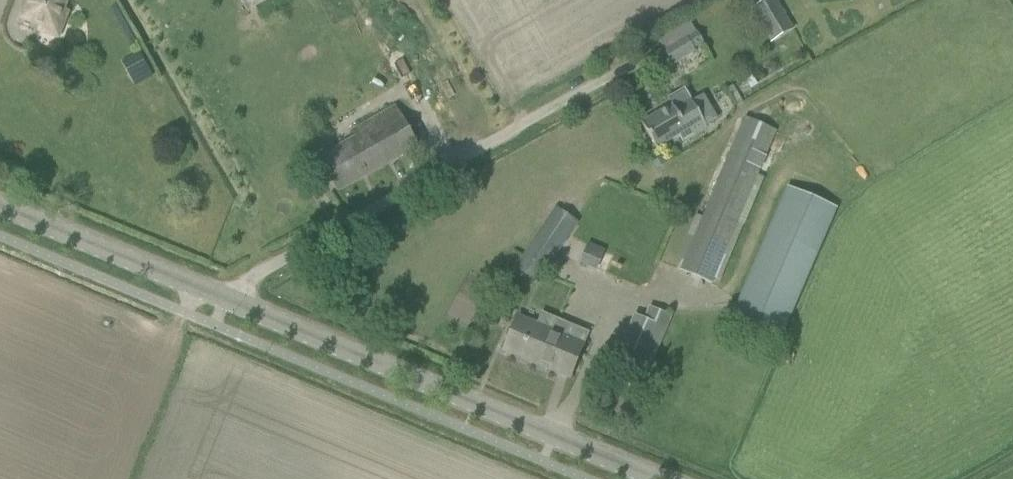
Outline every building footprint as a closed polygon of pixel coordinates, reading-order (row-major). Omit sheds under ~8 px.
[(70,11),(66,10),(69,0),(27,0),(19,19),(38,27),(36,32),(60,39),(70,11)] [(247,12),(269,0),(240,0),(247,12)] [(751,9),(766,34),(789,21),(777,0),(766,0),(751,9)] [(673,66),(696,53),(694,50),(703,44),(696,31),(663,50),(673,66)] [(139,54),(126,62),(136,81),(150,74),(139,54)] [(672,105),(642,123),(656,148),(678,135),(683,142),(707,127),(706,125),(717,119),(703,95),(692,101),(691,100),(684,88),(667,98),(672,105)] [(417,145),(407,128),(395,107),(353,130),(359,140),(323,160),(339,188),(417,145)] [(712,284),(777,132),(778,131),(744,116),(679,271),(712,284)] [(664,155),(652,163),(656,169),(668,162),(664,155)] [(788,188),(735,310),(729,323),(779,345),(837,209),(788,188)] [(573,230),(578,222),(576,221),(555,207),(537,234),(521,260),(542,275),(559,251),(573,230)] [(596,270),(604,251),(589,245),(581,264),(596,270)] [(646,320),(634,315),(615,358),(646,372),(671,316),(652,308),(646,320)] [(569,379),(578,359),(589,333),(542,313),(538,323),(519,315),(512,330),(504,349),(569,379)]
